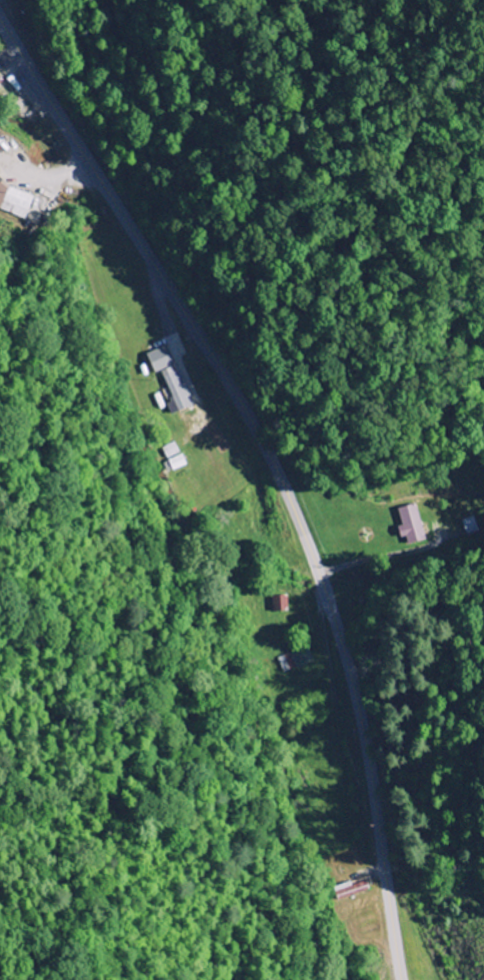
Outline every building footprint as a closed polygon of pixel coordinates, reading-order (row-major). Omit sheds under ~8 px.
[(4,185),(0,179),(0,210),(8,213),(15,209),(12,215),(26,221),(35,197),(4,185)] [(148,356),(157,375),(175,366),(166,347),(148,356)] [(194,407),(178,367),(163,373),(174,401),(168,404),(173,416),(194,407)] [(168,460),(181,454),(176,443),(163,449),(168,460)] [(168,473),(187,468),(184,457),(165,462),(168,473)] [(428,542),(418,506),(399,511),(404,527),(399,529),(402,540),(408,539),(411,547),(428,542)] [(480,533),(475,518),(463,522),(468,537),(480,533)] [(274,612),(289,612),(289,596),(273,596),(274,612)] [(278,659),(285,674),(315,661),(309,646),(278,659)] [(371,892),(367,879),(335,889),(339,902),(371,892)]
